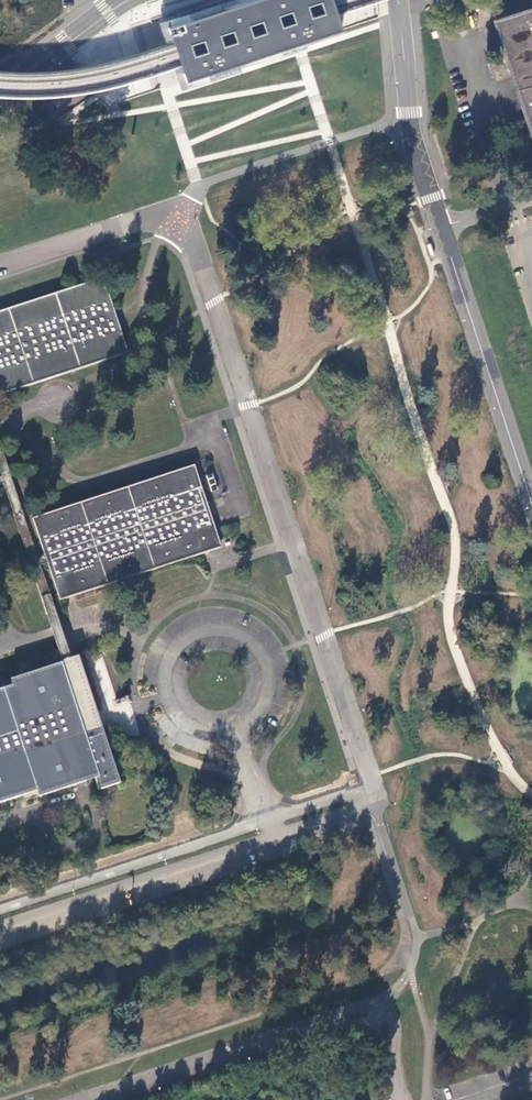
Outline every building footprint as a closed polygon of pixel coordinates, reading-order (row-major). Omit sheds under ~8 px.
[(212,13),(167,27),(176,53),(185,81),(231,66),(298,46),(305,43),(342,30),(336,15),(334,8),(331,0),(250,0),(212,13)] [(493,22),(524,119),(531,143),(531,7),(508,15),(492,21),(493,22)] [(128,352),(117,320),(116,315),(114,311),(102,278),(0,312),(0,394),(128,352)] [(48,562),(47,559),(46,556),(37,558),(22,512),(20,508),(19,505),(18,500),(0,445),(0,474),(1,477),(0,477),(0,484),(3,483),(29,560),(30,564),(31,568),(47,614),(50,613),(54,611),(39,565),(48,562)] [(47,559),(48,562),(61,599),(66,598),(69,596),(74,595),(203,553),(222,547),(207,505),(206,502),(193,466),(33,518),(46,556),(47,559)] [(50,613),(47,614),(51,628),(53,632),(54,637),(63,663),(66,662),(70,660),(60,630),(58,625),(54,611),(50,613)] [(14,799),(21,796),(22,798),(23,801),(37,796),(38,797),(78,784),(96,778),(99,788),(115,783),(120,782),(103,734),(98,718),(78,658),(70,660),(66,662),(63,663),(10,680),(11,686),(3,689),(0,690),(0,803),(14,799)] [(11,686),(10,680),(3,682),(1,683),(3,689),(11,686)]
